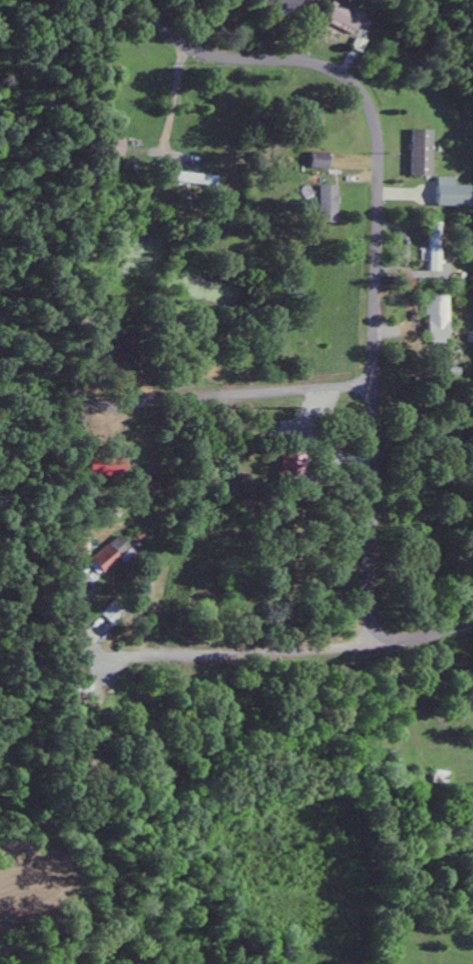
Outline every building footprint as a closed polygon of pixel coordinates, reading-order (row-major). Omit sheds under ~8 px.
[(272,12),(292,13),(293,0),(272,0),(272,12)] [(364,17),(330,2),(322,21),(355,36),(364,17)] [(430,176),(430,129),(408,129),(408,175),(430,176)] [(326,152),(308,152),(307,168),(326,169),(326,152)] [(217,176),(168,170),(166,183),(215,188),(217,176)] [(435,177),(434,206),(472,207),(472,185),(452,185),(452,177),(435,177)] [(316,185),(316,222),(335,222),(336,185),(316,185)] [(427,271),(438,271),(439,222),(428,221),(427,271)] [(424,344),(444,345),(446,295),(428,295),(428,301),(425,301),(424,344)] [(306,457),(280,453),(277,476),(303,480),(306,457)] [(85,476),(119,475),(119,454),(85,455),(85,476)] [(126,540),(135,548),(144,538),(135,530),(126,540)] [(119,564),(131,553),(114,534),(84,561),(96,575),(114,559),(119,564)] [(70,553),(83,554),(85,539),(71,538),(70,553)]
